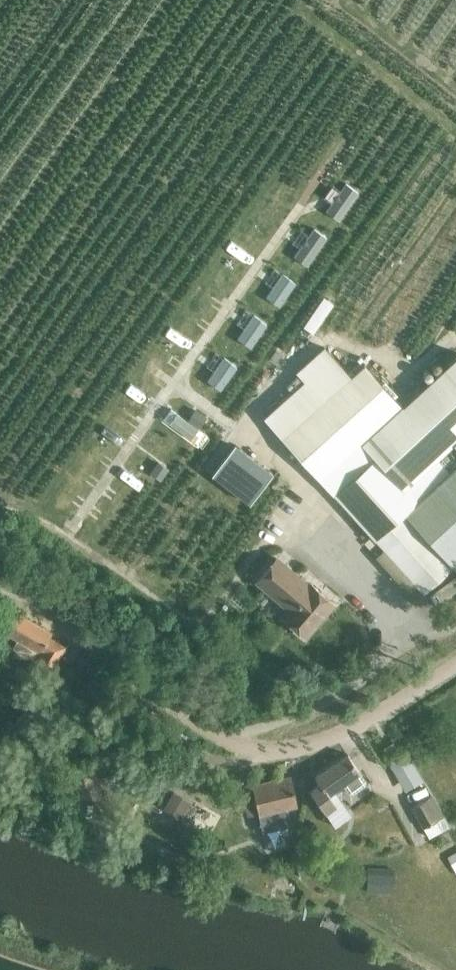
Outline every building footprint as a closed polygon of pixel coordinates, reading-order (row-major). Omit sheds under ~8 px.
[(346,183),(326,211),(338,220),(358,191),(346,183)] [(314,228),(294,256),(307,265),(327,237),(314,228)] [(282,273),(266,296),(279,305),(295,282),(282,273)] [(323,297),(303,326),(306,328),(313,333),(316,329),(333,303),(323,297)] [(254,314),(238,338),(250,346),(266,323),(254,314)] [(264,417),(285,439),(425,596),(453,569),(455,568),(455,569),(455,357),(402,406),(364,365),(351,376),(324,346),(296,371),(305,380),(264,417)] [(224,357),(208,380),(220,389),(236,366),(224,357)] [(196,410),(188,420),(199,428),(207,417),(196,410)] [(176,413),(169,423),(191,438),(195,432),(200,436),(202,432),(198,428),(176,413)] [(159,461),(151,472),(161,479),(169,469),(159,461)] [(279,476),(271,485),(279,491),(287,482),(279,476)] [(284,618),(305,636),(334,603),(311,583),(309,585),(276,557),(257,580),(291,609),(284,618)] [(19,613),(8,632),(17,638),(11,648),(35,662),(39,655),(54,664),(65,646),(49,636),(52,632),(19,613)] [(387,745),(384,747),(389,754),(398,749),(393,741),(391,742),(387,745)] [(122,755),(126,753),(127,750),(126,746),(122,745),(118,746),(117,750),(118,754),(122,755)] [(387,759),(403,788),(423,777),(406,748),(387,759)] [(348,753),(315,774),(320,782),(310,789),(325,811),(336,803),(328,793),(342,783),(348,791),(353,792),(364,785),(365,779),(359,771),(348,753)] [(247,802),(245,803),(248,816),(259,814),(262,830),(287,824),(284,808),(297,805),(291,776),(252,785),(256,800),(247,802)] [(184,810),(189,813),(194,805),(189,802),(173,792),(165,806),(181,816),(184,810)] [(427,797),(412,806),(423,827),(429,836),(450,824),(444,815),(438,818),(427,797)] [(448,858),(455,873),(455,853),(448,858)] [(301,877),(316,873),(311,858),(297,863),(301,877)] [(368,867),(368,891),(391,891),(392,868),(368,867)] [(287,875),(280,881),(288,889),(295,883),(287,875)]
